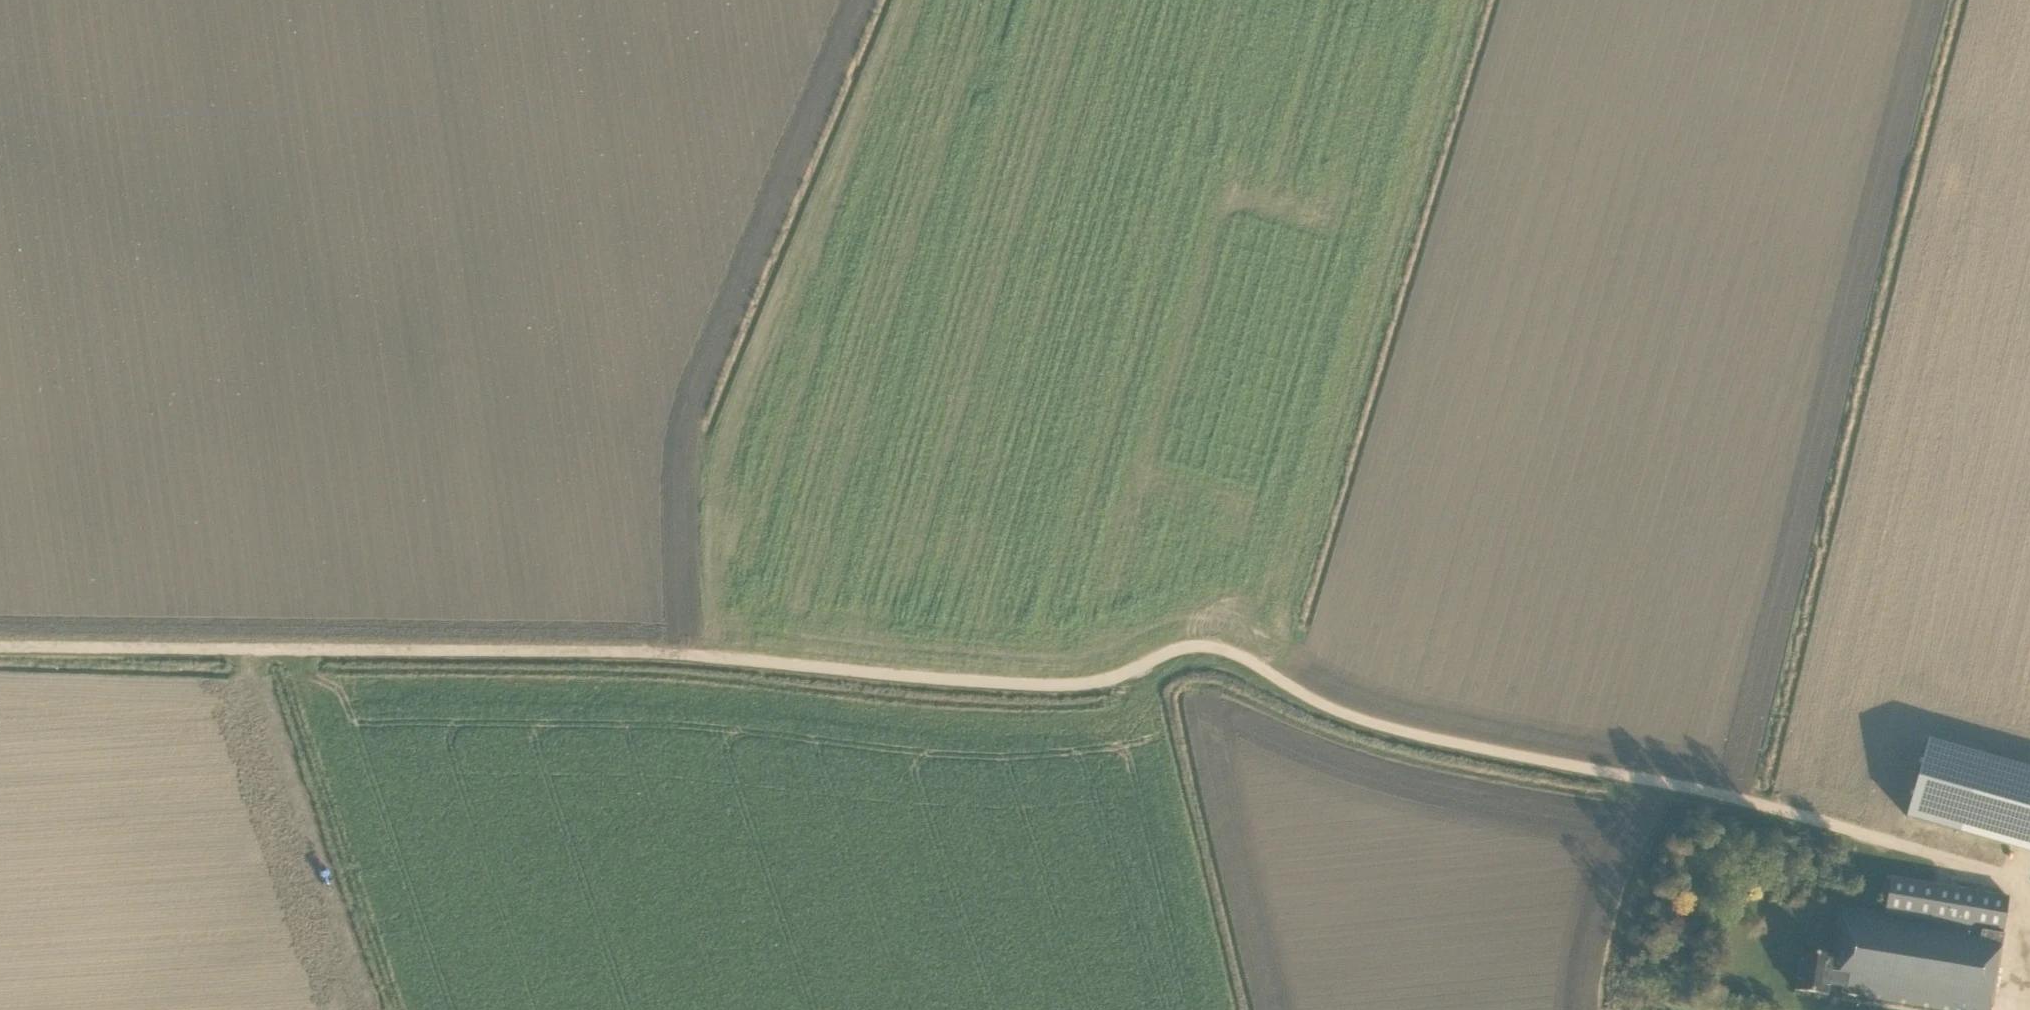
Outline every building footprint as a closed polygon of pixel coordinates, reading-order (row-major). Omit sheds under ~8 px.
[(2029,854),(2029,768),(1981,754),(1958,833),(2029,854)] [(1885,914),(2004,933),(2010,898),(1892,879),(1885,914)] [(1885,914),(1840,907),(1831,956),(1801,951),(1794,990),(1825,995),(1827,984),(1842,987),(1841,993),(1940,1009),(1991,1009),(2004,933),(1885,914)]
